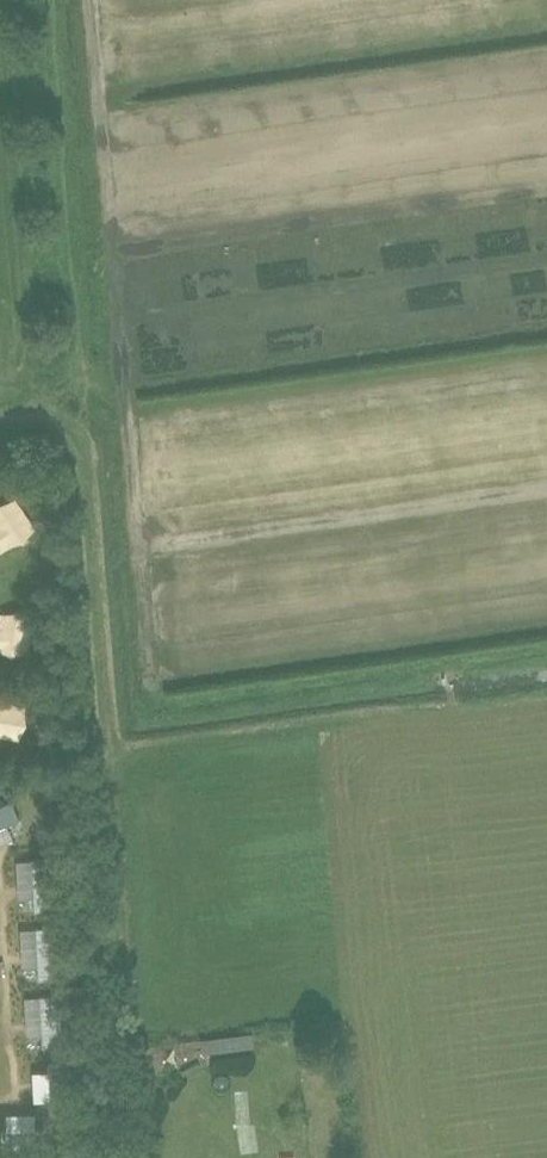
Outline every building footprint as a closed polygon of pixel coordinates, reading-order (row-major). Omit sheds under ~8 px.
[(0,501),(0,543),(27,535),(14,496),(0,501)] [(21,705),(0,701),(0,736),(15,738),(21,705)] [(12,819),(9,803),(0,805),(0,822),(12,819)] [(247,1033),(198,1036),(198,1051),(248,1048),(247,1033)]
